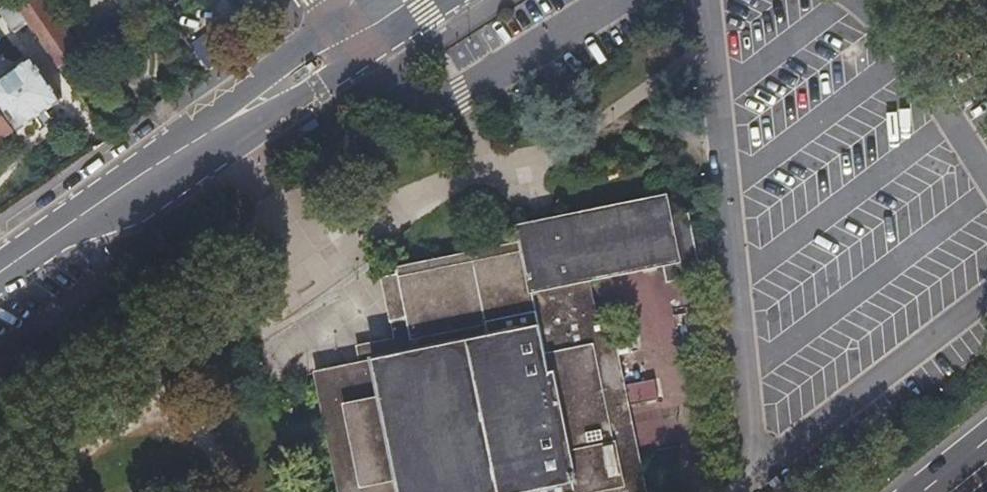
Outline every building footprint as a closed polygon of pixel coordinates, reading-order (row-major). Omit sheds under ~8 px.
[(58,73),(66,67),(74,62),(66,51),(70,48),(54,24),(50,27),(33,2),(17,13),(25,24),(58,73)] [(25,24),(17,13),(11,3),(0,10),(0,16),(12,33),(25,24)] [(35,120),(55,106),(26,64),(0,81),(0,114),(14,134),(35,120)] [(8,138),(0,126),(0,144),(8,138)] [(703,281),(691,221),(672,225),(668,204),(521,232),(524,249),(397,275),(398,279),(383,283),(391,327),(394,327),(397,343),(357,351),(359,366),(317,375),(340,491),(645,491),(611,317),(597,320),(591,287),(668,272),(671,287),(703,281)]
